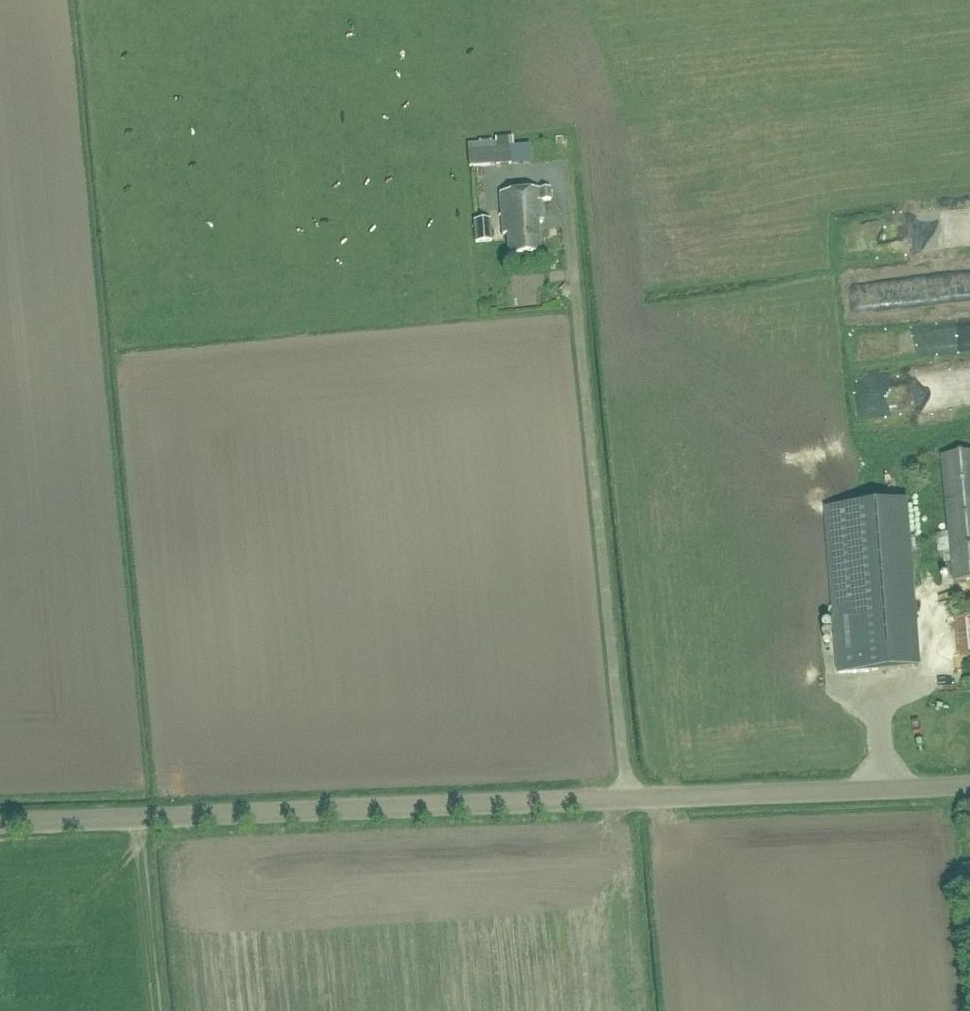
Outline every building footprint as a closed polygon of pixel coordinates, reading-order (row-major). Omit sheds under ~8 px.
[(510,166),(509,149),(496,150),(496,146),(467,147),(468,168),(510,166)] [(539,202),(549,201),(548,191),(498,195),(502,237),(506,236),(507,258),(539,255),(537,230),(541,227),(539,202)] [(490,244),(489,222),(472,223),(474,245),(490,244)] [(940,456),(952,581),(969,580),(969,454),(940,456)] [(834,621),(838,675),(916,669),(903,505),(827,510),(836,621),(834,621)] [(958,621),(961,658),(969,657),(969,620),(958,621)] [(939,667),(959,667),(959,645),(939,645),(939,667)]
